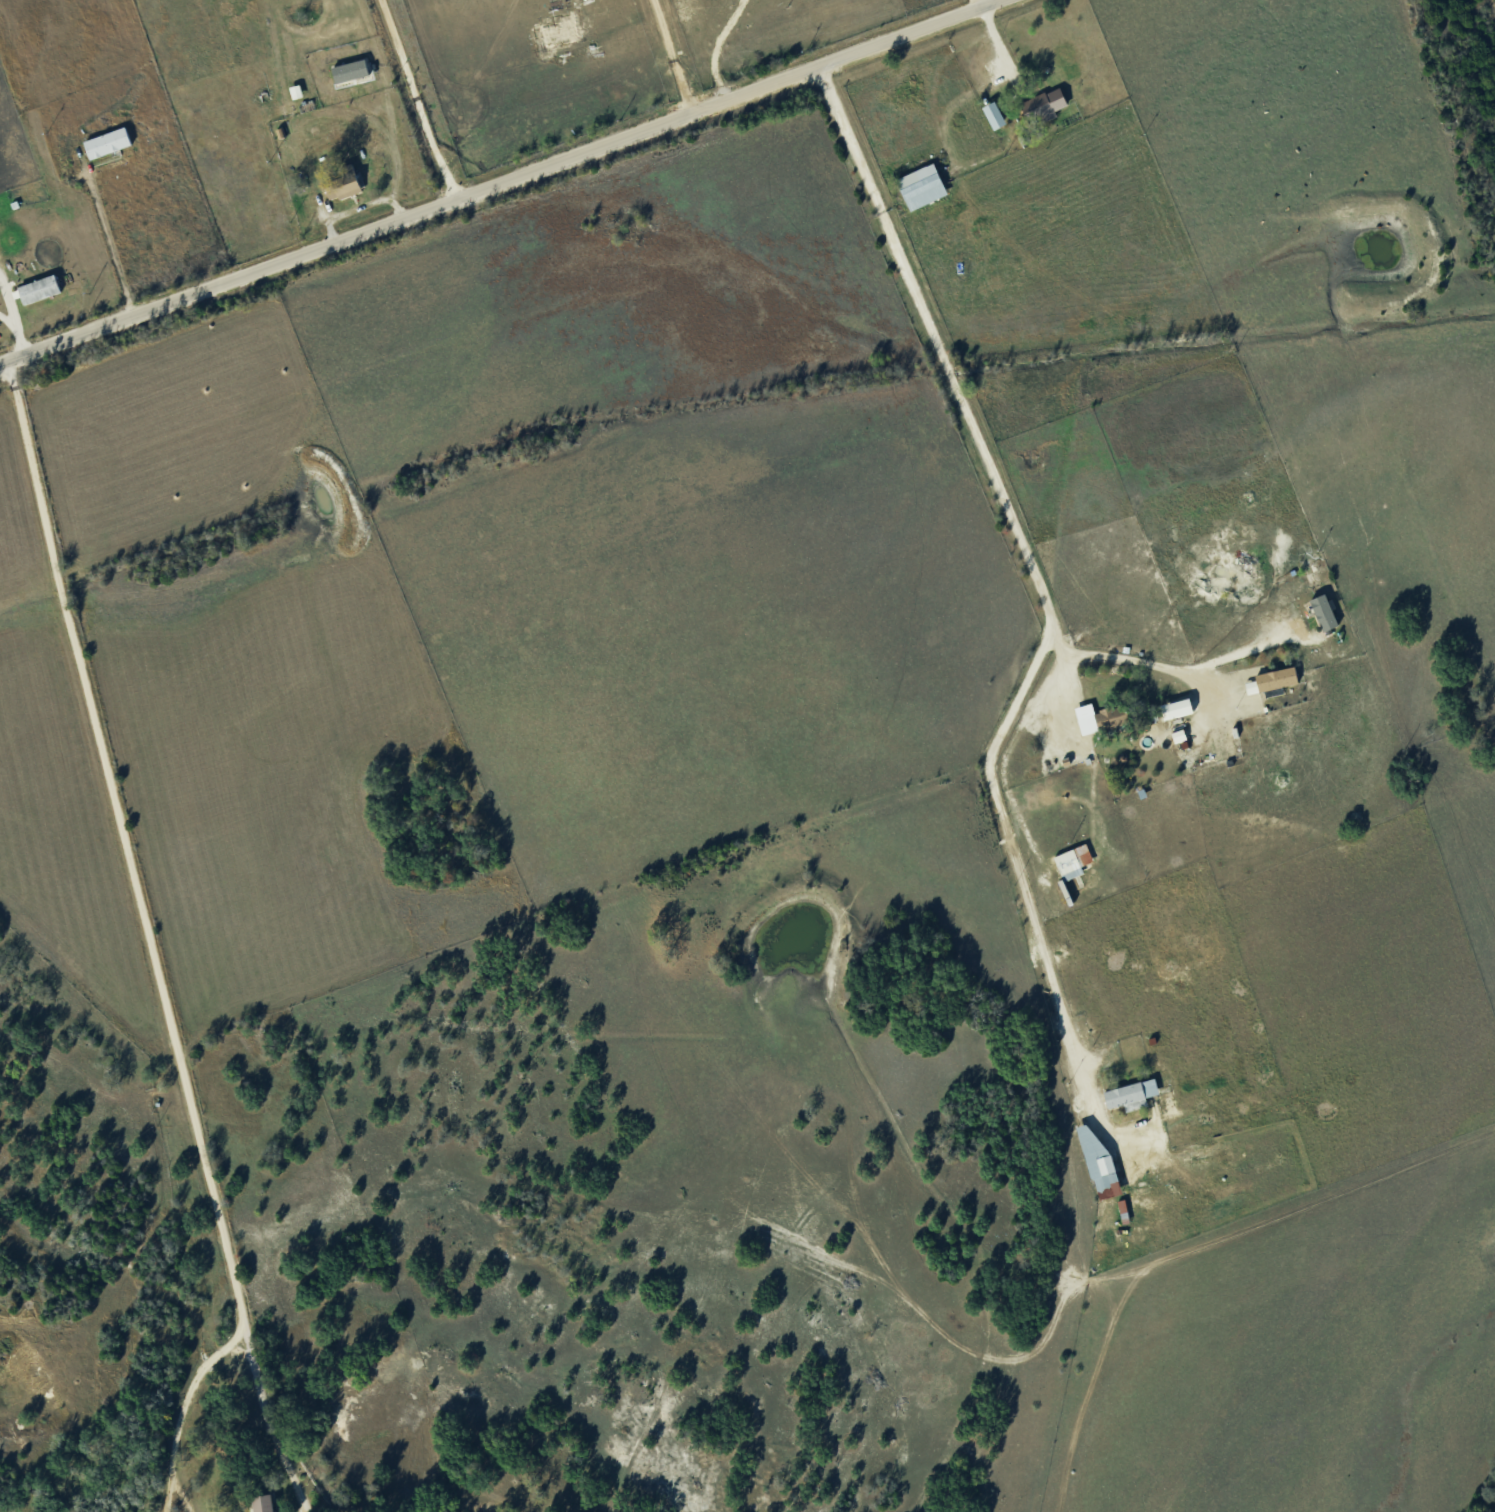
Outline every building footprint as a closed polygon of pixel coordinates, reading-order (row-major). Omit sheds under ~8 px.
[(370,75),(367,59),(333,64),(336,81),(370,75)] [(290,86),(293,99),(304,96),(300,83),(290,86)] [(1052,92),(1059,108),(1047,113),(1049,119),(1036,124),(1034,119),(1022,124),(1016,109),(1026,104),(1024,101),(1040,94),(1041,96),(1052,92)] [(995,129),(1008,123),(996,100),(983,107),(995,129)] [(978,113),(990,136),(1003,129),(991,106),(978,113)] [(90,159),(132,144),(126,125),(84,141),(90,159)] [(893,183),(929,168),(943,200),(907,216),(893,183)] [(339,199),(363,191),(357,170),(324,180),(330,199),(339,196),(339,199)] [(62,291),(55,273),(18,286),(25,304),(62,291)] [(1311,600),(1325,632),(1340,625),(1327,593),(1311,600)] [(1324,636),(1311,635),(1310,647),(1322,648),(1324,636)] [(1300,682),(1296,665),(1257,674),(1260,691),(1300,682)] [(1162,705),(1166,720),(1196,711),(1191,697),(1162,705)] [(1083,735),(1132,721),(1126,703),(1095,712),(1093,702),(1075,708),(1083,735)] [(1094,860),(1086,842),(1054,857),(1065,881),(1084,872),(1082,866),(1094,860)] [(1109,1107),(1160,1095),(1156,1078),(1104,1090),(1109,1107)] [(1101,1121),(1079,1126),(1096,1193),(1107,1190),(1108,1195),(1119,1192),(1101,1121)] [(1131,1222),(1126,1198),(1118,1200),(1123,1223),(1131,1222)] [(274,1493),(253,1496),(255,1511),(276,1511),(274,1493)]
